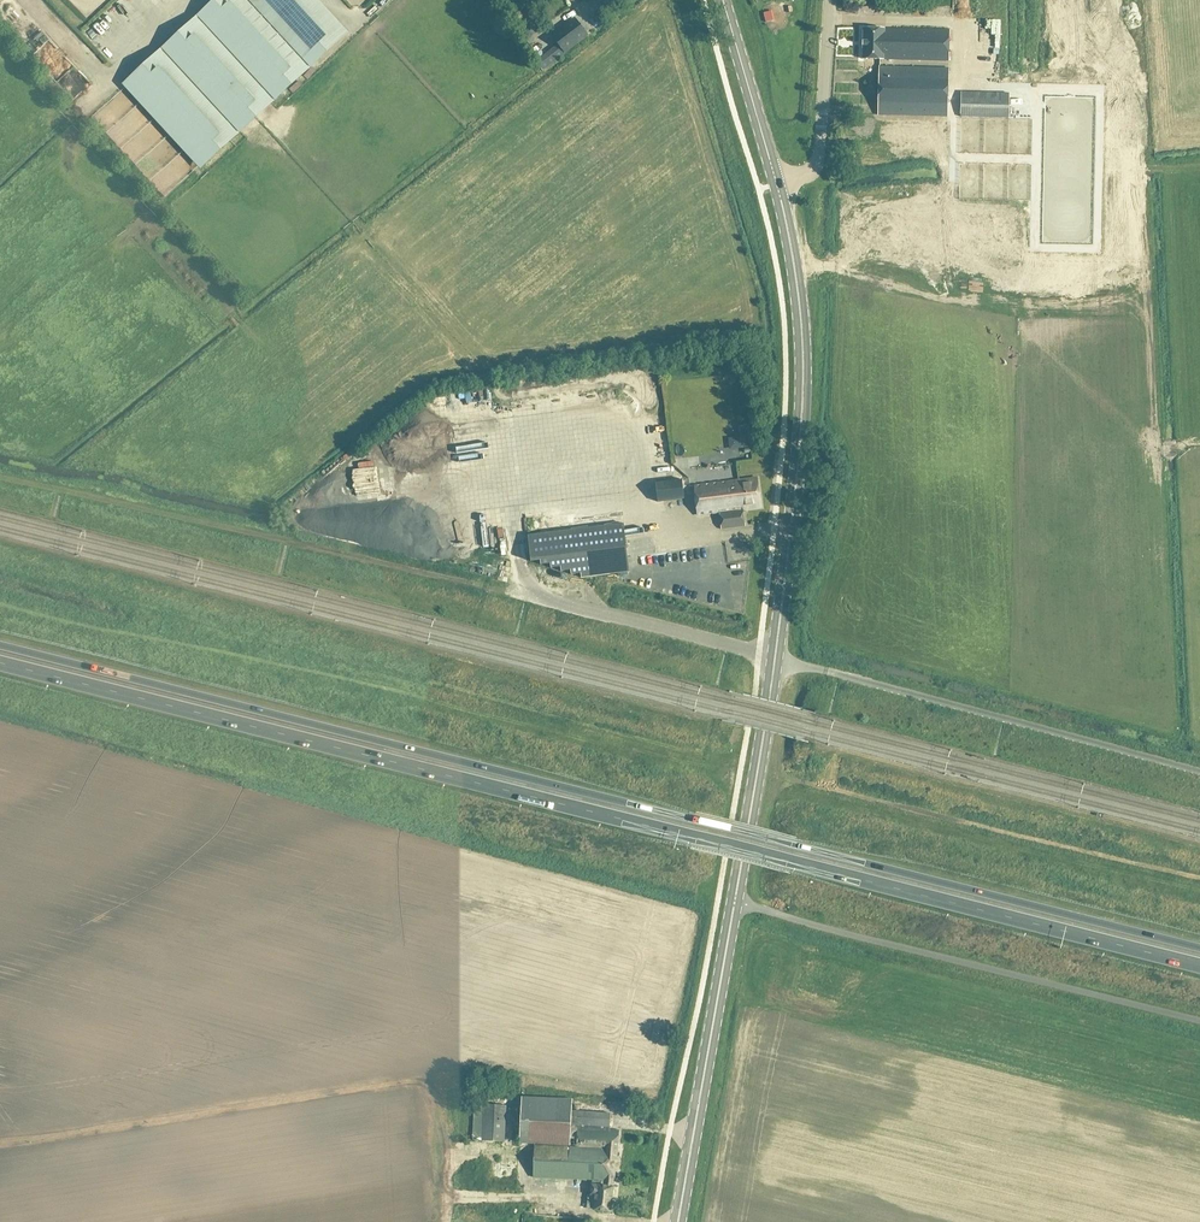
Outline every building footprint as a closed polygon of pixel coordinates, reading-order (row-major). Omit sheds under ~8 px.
[(107,6),(116,18),(138,35),(141,31),(130,23),(130,22),(134,17),(127,12),(122,4),(136,14),(143,25),(144,24),(154,31),(162,21),(158,15),(150,20),(145,16),(165,2),(163,0),(123,0),(125,4),(120,0),(115,0),(114,1),(107,6)] [(320,0),(216,0),(124,85),(199,166),(347,29),(320,0)] [(20,4),(9,13),(43,56),(55,47),(20,4)] [(574,18),(552,35),(564,51),(587,34),(574,18)] [(948,60),(949,30),(863,27),(862,58),(948,60)] [(63,79),(76,93),(89,80),(75,66),(72,70),(72,71),(63,79)] [(948,68),(879,66),(878,114),(947,116),(948,68)] [(961,92),(960,106),(953,105),(952,120),(965,121),(965,116),(1009,117),(1009,92),(961,92)] [(547,378),(535,379),(535,393),(548,392),(547,378)] [(565,379),(548,379),(548,393),(565,394),(565,379)] [(481,383),(483,397),(490,396),(488,382),(481,383)] [(741,447),(750,446),(748,424),(738,426),(741,447)] [(685,499),(682,478),(656,481),(658,503),(685,499)] [(721,529),(745,526),(743,509),(760,507),(757,478),(694,485),(697,514),(719,512),(721,529)] [(709,518),(699,520),(700,526),(710,524),(709,518)] [(560,570),(570,569),(571,573),(580,572),(581,577),(629,571),(623,522),(527,534),(530,560),(540,559),(540,564),(550,562),(550,567),(560,566),(560,570)] [(350,527),(347,542),(373,548),(376,532),(350,527)] [(487,547),(503,547),(503,539),(488,538),(487,547)] [(734,605),(739,602),(731,587),(725,590),(734,605)] [(612,1180),(613,1180),(619,1129),(608,1128),(610,1113),(571,1110),(572,1099),(522,1096),(519,1143),(534,1144),(532,1176),(592,1179),(592,1184),(591,1184),(590,1193),(588,1193),(586,1207),(594,1208),(594,1209),(610,1211),(612,1186),(612,1180)] [(506,1105),(475,1103),(473,1140),(504,1141),(506,1105)] [(434,1169),(435,1150),(419,1150),(418,1168),(434,1169)]
